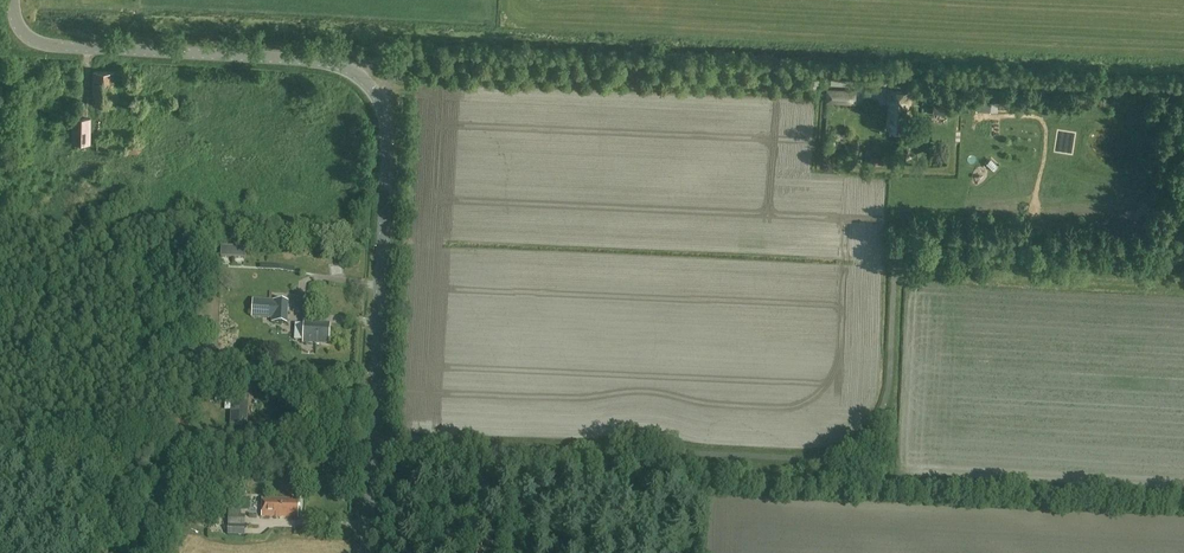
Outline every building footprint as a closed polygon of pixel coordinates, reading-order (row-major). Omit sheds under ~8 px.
[(93,105),(114,105),(115,72),(93,72),(93,105)] [(841,101),(841,91),(827,90),(827,101),(841,101)] [(887,90),(886,102),(891,103),(890,127),(905,128),(906,105),(909,105),(910,92),(887,90)] [(932,114),(932,125),(947,126),(948,102),(933,102),(932,114)] [(72,143),(90,144),(90,119),(73,118),(72,143)] [(136,156),(144,148),(137,141),(129,148),(136,156)] [(913,147),(901,146),(900,160),(912,161),(913,147)] [(245,247),(221,246),(221,257),(245,258),(245,247)] [(288,301),(269,300),(268,322),(287,323),(288,301)] [(330,323),(304,322),(302,342),(329,344),(330,323)] [(234,354),(234,364),(242,365),(242,355),(234,354)] [(231,402),(230,424),(247,425),(248,402),(231,402)] [(297,517),(298,498),(262,497),(261,516),(297,517)] [(244,536),(244,527),(245,515),(240,515),(240,509),(228,509),(227,535),(244,536)] [(215,512),(204,512),(203,523),(215,524),(215,512)]
